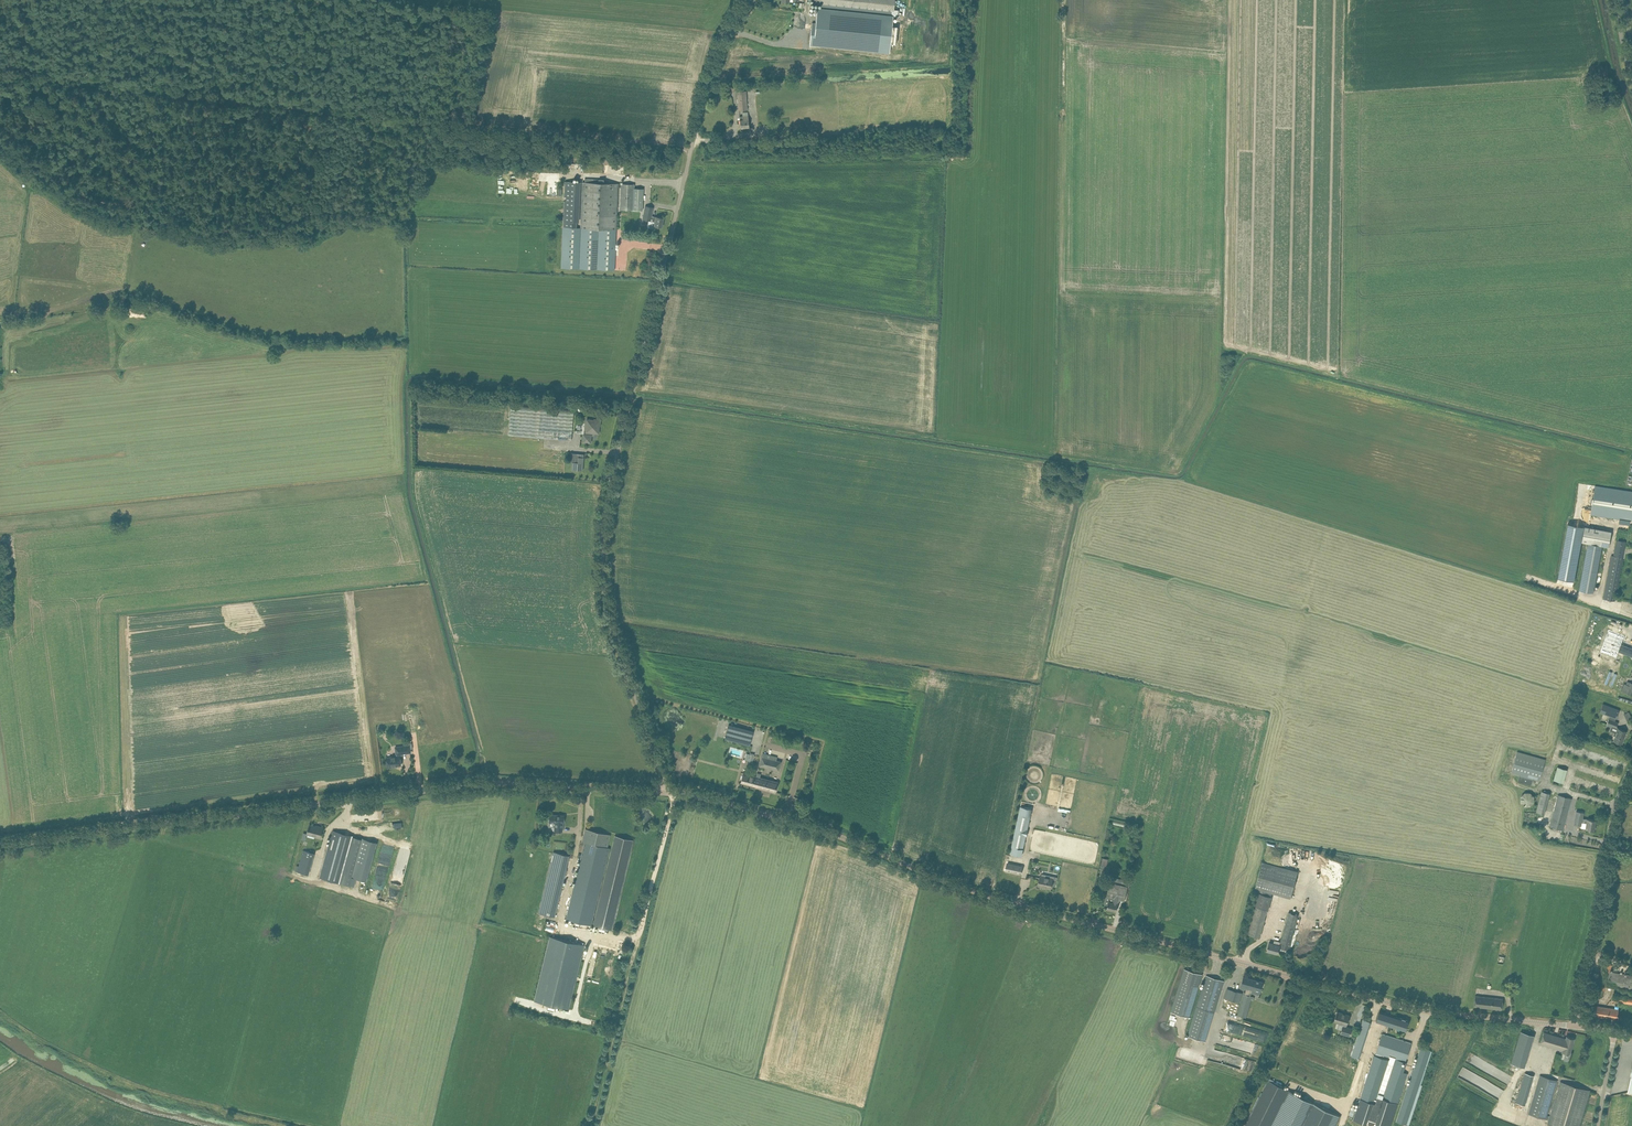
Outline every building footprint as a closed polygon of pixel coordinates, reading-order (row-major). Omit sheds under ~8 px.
[(895,0),(814,0),(813,3),(892,11),(892,14),(895,16),(899,17),(899,10),(894,10),(895,0)] [(812,22),(810,44),(889,52),(891,42),(896,43),(898,25),(892,24),(893,16),(817,8),(816,23),(812,22)] [(737,92),(739,110),(748,109),(746,91),(737,92)] [(742,113),(742,116),(739,116),(741,128),(749,127),(748,115),(748,112),(742,113)] [(584,182),(583,182),(581,228),(563,227),(561,268),(614,270),(618,187),(621,187),(620,209),(642,210),(643,188),(634,188),(634,184),(601,183),(601,179),(585,178),(584,182)] [(581,182),(565,181),(563,221),(579,222),(581,182)] [(650,225),(658,226),(662,227),(664,218),(652,216),(653,207),(645,206),(643,219),(649,220),(648,223),(650,225)] [(511,407),(509,435),(571,440),(573,412),(511,407)] [(583,441),(590,442),(591,435),(592,435),(593,434),(593,432),(598,433),(599,426),(600,426),(600,419),(594,419),(594,420),(587,419),(586,434),(584,434),(583,441)] [(571,469),(577,470),(583,470),(584,457),(578,457),(578,463),(572,462),(571,469)] [(1591,514),(1631,521),(1631,491),(1595,486),(1591,514)] [(1574,581),(1581,542),(1584,526),(1568,523),(1558,578),(1574,581)] [(1588,543),(1579,590),(1593,593),(1602,546),(1609,547),(1611,531),(1584,526),(1581,542),(1588,543)] [(1621,565),(1622,565),(1626,541),(1616,540),(1613,556),(1611,555),(1603,599),(1615,601),(1621,569),(1621,565)] [(1606,636),(1600,649),(1610,653),(1616,641),(1606,636)] [(1631,656),(1631,648),(1621,644),(1619,651),(1631,656)] [(1622,690),(1631,694),(1631,683),(1630,682),(1629,686),(1624,684),(1622,690)] [(1607,724),(1611,726),(1616,727),(1618,722),(1615,721),(1619,710),(1603,704),(1600,712),(1610,716),(1607,724)] [(753,731),(729,724),(725,738),(749,745),(753,731)] [(1622,743),(1627,731),(1618,728),(1617,731),(1615,730),(1613,735),(1615,736),(1614,740),(1622,743)] [(411,752),(410,749),(413,748),(412,743),(408,743),(408,745),(395,747),(396,755),(397,755),(397,756),(386,757),(388,768),(394,767),(394,766),(401,765),(400,753),(402,752),(402,753),(411,752)] [(1545,759),(1517,751),(1511,773),(1520,776),(1518,782),(1531,785),(1532,780),(1533,781),(1534,780),(1539,781),(1545,759)] [(767,755),(762,753),(759,764),(779,770),(781,761),(771,758),(766,757),(767,755)] [(1554,779),(1564,782),(1567,769),(1557,766),(1554,779)] [(743,773),(742,778),(741,783),(775,792),(778,782),(760,777),(761,774),(757,773),(756,776),(743,773)] [(1536,812),(1544,814),(1549,793),(1542,791),(1536,812)] [(1521,802),(1524,806),(1530,806),(1534,802),(1534,797),(1530,792),(1525,792),(1521,796),(1521,802)] [(1558,795),(1549,826),(1563,830),(1571,799),(1558,795)] [(1586,829),(1589,829),(1594,830),(1596,820),(1583,818),(1584,812),(1577,811),(1575,824),(1581,825),(1582,822),(1587,822),(1586,829)] [(1019,813),(1010,854),(1022,856),(1030,816),(1019,813)] [(554,831),(563,831),(563,823),(564,823),(564,815),(550,814),(549,822),(555,823),(554,831)] [(318,827),(309,825),(307,834),(320,837),(323,827),(318,826),(318,827)] [(573,890),(566,919),(611,930),(632,842),(615,837),(595,920),(592,919),(610,848),(607,847),(610,834),(586,829),(584,837),(594,839),(592,844),(585,842),(574,886),(573,890)] [(350,885),(352,877),(362,838),(355,837),(355,836),(333,830),(320,877),(342,884),(343,883),(350,885)] [(362,838),(352,877),(366,881),(377,842),(362,838)] [(297,872),(308,874),(314,853),(303,850),(297,872)] [(569,855),(554,852),(539,913),(554,916),(569,855)] [(1100,875),(1105,877),(1106,873),(1104,873),(1105,866),(1107,867),(1108,859),(1103,858),(1100,875)] [(1262,861),(1255,888),(1290,898),(1298,871),(1262,861)] [(1008,863),(1007,871),(1022,874),(1023,867),(1008,863)] [(1315,873),(1312,882),(1328,887),(1331,878),(1315,873)] [(1053,879),(1040,876),(1038,885),(1043,886),(1043,887),(1051,889),(1052,885),(1055,886),(1057,880),(1053,879)] [(1109,901),(1108,903),(1107,909),(1116,911),(1119,899),(1124,901),(1128,887),(1110,883),(1107,896),(1114,898),(1113,902),(1109,901)] [(386,897),(397,899),(400,891),(389,888),(386,897)] [(1255,892),(1246,934),(1261,937),(1270,895),(1255,892)] [(1275,940),(1274,944),(1269,943),(1267,950),(1278,953),(1280,946),(1281,947),(1289,949),(1298,915),(1289,912),(1281,942),(1275,940)] [(548,1004),(547,1009),(555,1011),(556,1006),(569,1009),(577,980),(576,980),(576,978),(577,978),(584,949),(583,949),(584,944),(550,936),(534,1001),(548,1004)] [(595,978),(600,979),(605,953),(601,952),(597,970),(594,970),(593,973),(596,974),(595,978)] [(1599,996),(1602,997),(1605,986),(1631,990),(1631,975),(1610,972),(1612,965),(1604,962),(1594,994),(1599,996)] [(1184,969),(1171,1011),(1189,1017),(1202,974),(1184,969)] [(1207,976),(1188,1036),(1205,1041),(1224,981),(1207,976)] [(1263,982),(1243,976),(1240,986),(1246,988),(1245,994),(1243,994),(1237,1015),(1246,1017),(1251,999),(1253,1000),(1254,997),(1250,996),(1252,988),(1261,990),(1263,982)] [(1224,998),(1234,1001),(1239,1002),(1242,993),(1227,988),(1224,998)] [(1613,995),(1613,1001),(1631,1004),(1631,998),(1630,998),(1613,995)] [(1474,1006),(1478,1007),(1502,1009),(1503,1004),(1503,999),(1475,996),(1475,1001),(1474,1006)] [(1619,1009),(1600,1006),(1595,1005),(1593,1015),(1617,1019),(1619,1009)] [(1341,1033),(1350,1036),(1352,1028),(1346,1027),(1350,1015),(1337,1011),(1334,1021),(1343,1024),(1341,1033)] [(1380,1011),(1378,1016),(1376,1021),(1406,1031),(1409,1020),(1380,1011)] [(1352,1056),(1359,1058),(1371,1022),(1363,1019),(1352,1056)] [(1227,1031),(1256,1039),(1256,1040),(1266,1042),(1269,1032),(1229,1022),(1227,1031)] [(1511,1063),(1525,1067),(1534,1035),(1521,1031),(1511,1063)] [(1566,1038),(1544,1032),(1540,1043),(1563,1050),(1562,1052),(1570,1054),(1575,1038),(1567,1036),(1566,1038)] [(1360,1099),(1360,1098),(1353,1120),(1372,1125),(1391,1125),(1393,1120),(1398,1103),(1408,1073),(1403,1072),(1405,1065),(1412,1043),(1382,1033),(1375,1054),(1383,1057),(1384,1054),(1390,1056),(1389,1060),(1382,1058),(1374,1055),(1360,1099)] [(1412,1074),(1396,1121),(1406,1124),(1409,1125),(1422,1085),(1421,1085),(1432,1051),(1431,1051),(1431,1050),(1421,1047),(1414,1069),(1412,1069),(1411,1073),(1412,1074)] [(1201,1063),(1203,1056),(1189,1052),(1187,1059),(1201,1063)] [(1516,1103),(1525,1105),(1534,1075),(1525,1073),(1516,1103)] [(1529,1114),(1546,1119),(1557,1081),(1540,1076),(1529,1114)] [(1341,1116),(1314,1103),(1307,1099),(1304,1098),(1274,1083),(1269,1080),(1246,1125),(1336,1125),(1341,1116)] [(1554,1125),(1579,1125),(1590,1090),(1561,1082),(1548,1124),(1554,1125)]
